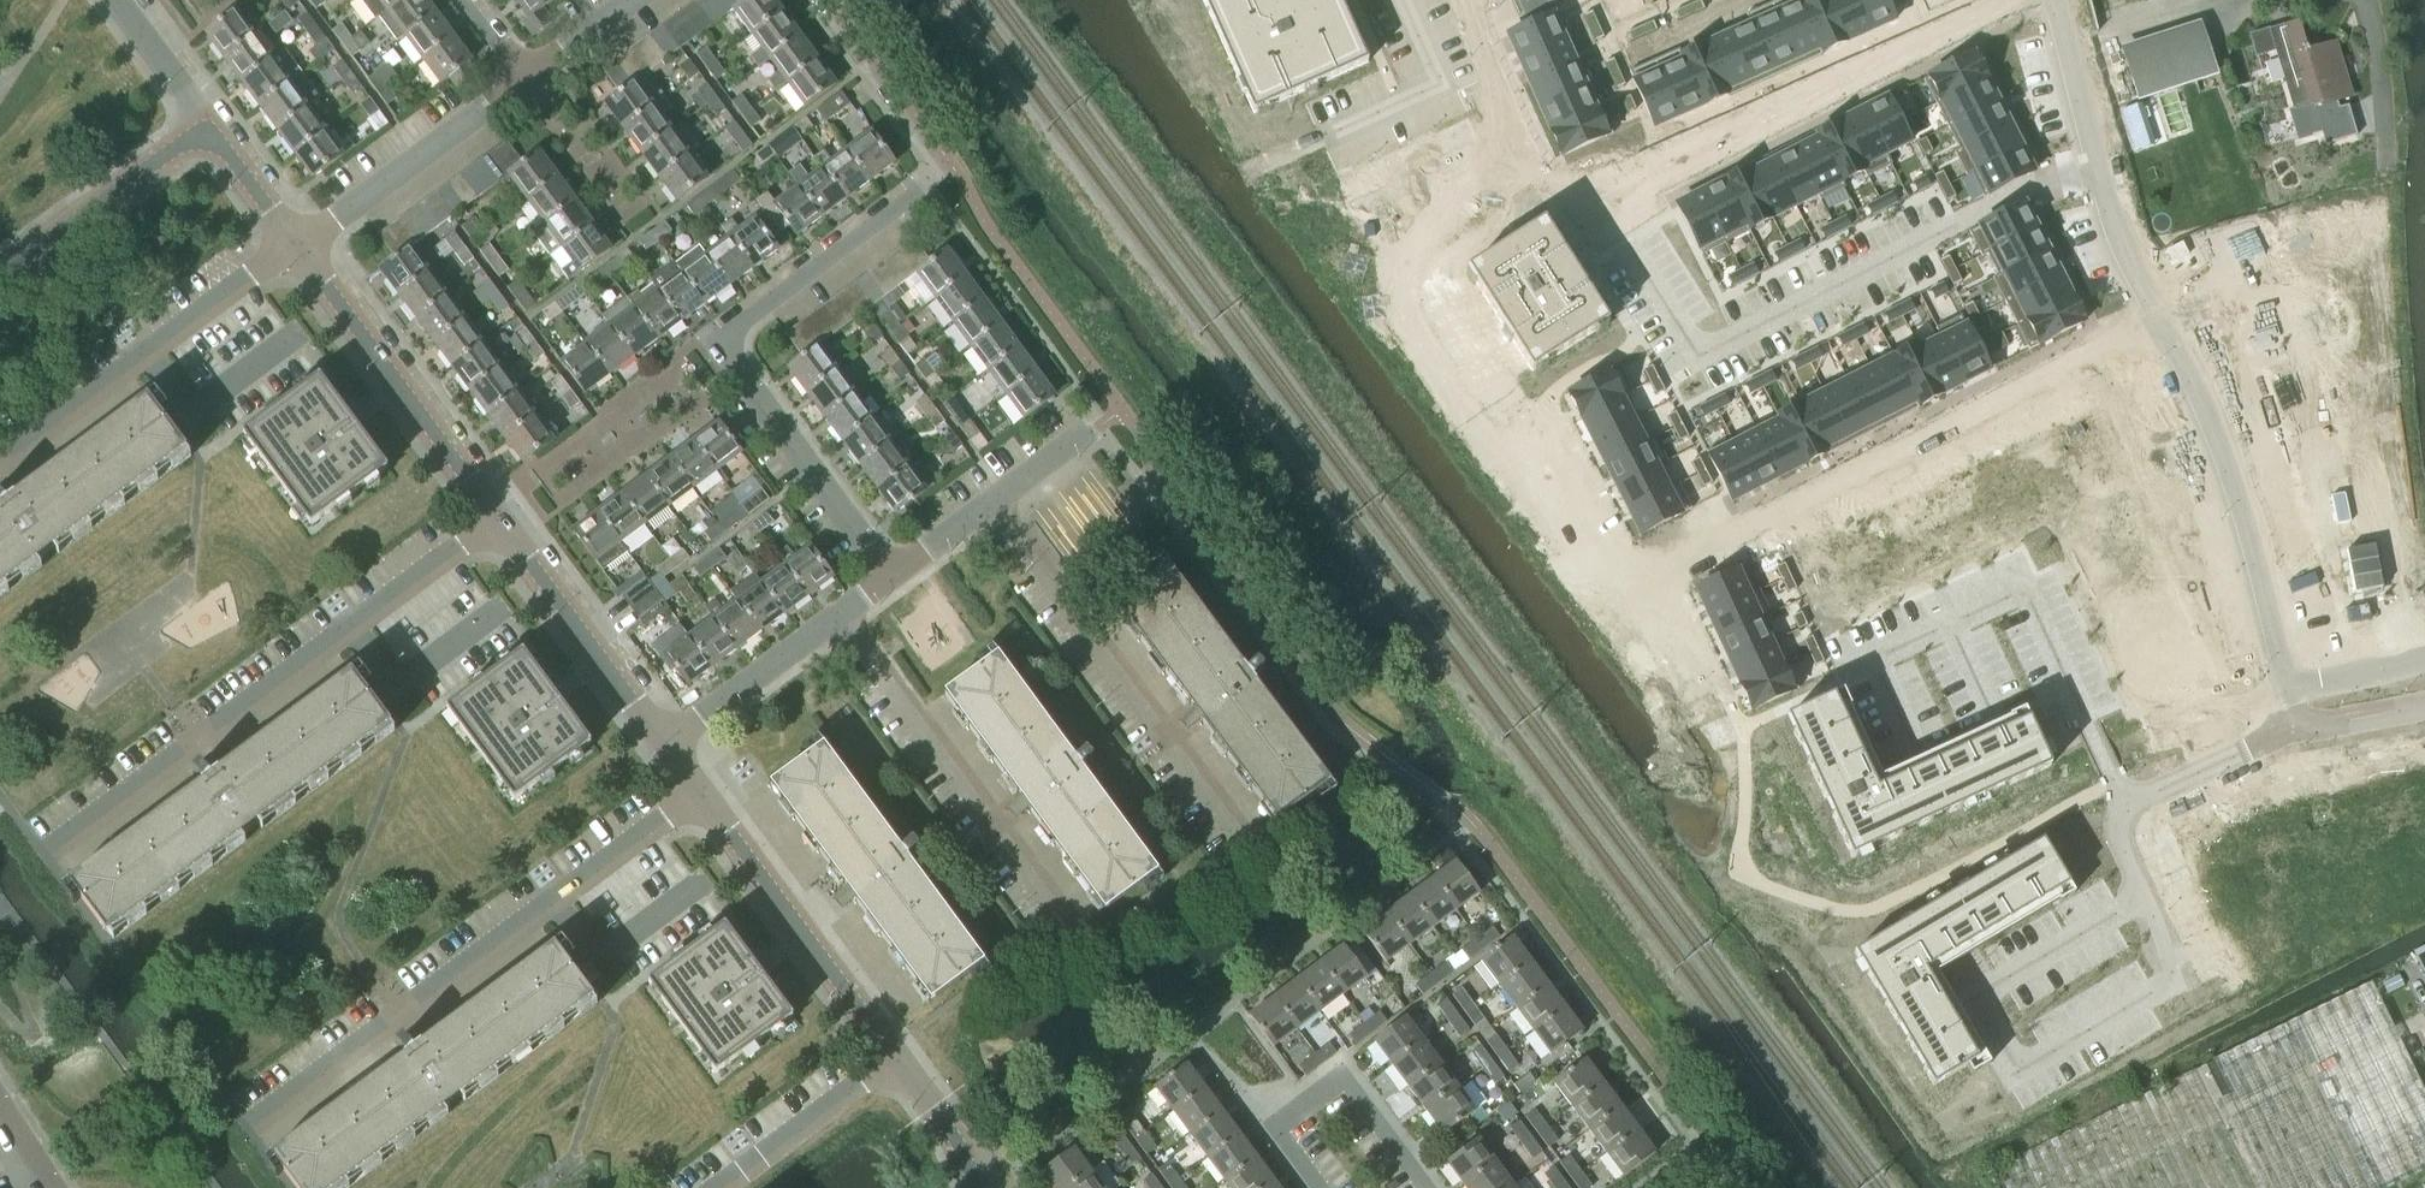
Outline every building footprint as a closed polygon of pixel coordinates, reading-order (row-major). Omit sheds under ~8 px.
[(375,18),(379,15),(386,10),(399,0),(362,0),(375,18)] [(379,15),(397,40),(404,34),(403,34),(434,11),(426,0),(399,0),(386,10),(379,15)] [(529,17),(523,21),(533,35),(552,21),(542,8),(553,0),(516,0),(529,17)] [(684,8),(701,31),(713,22),(696,0),(694,0),(684,8)] [(713,22),(725,13),(714,0),(696,0),(713,22)] [(725,13),(733,7),(736,5),(732,0),(714,0),(725,13)] [(736,5),(733,7),(751,32),(781,10),(774,0),(743,0),(736,5)] [(1216,9),(1208,12),(1239,80),(1234,82),(1241,98),(1246,96),(1253,112),(1256,111),(1253,104),(1264,99),(1268,106),(1304,90),(1301,82),(1312,77),(1315,85),(1367,61),(1366,58),(1359,61),(1354,50),(1361,47),(1340,0),(1212,0),(1216,9)] [(1525,13),(1555,0),(1519,0),(1525,13)] [(1687,5),(1691,14),(1704,8),(1700,0),(1698,0),(1687,5)] [(1771,2),(1796,58),(1818,48),(1820,52),(1822,52),(1798,0),(1775,0),(1771,2)] [(1822,52),(1845,41),(1827,0),(1798,0),(1822,52)] [(1845,41),(1869,31),(1855,0),(1827,0),(1845,41)] [(1869,31),(1894,20),(1889,8),(1885,0),(1855,0),(1869,31)] [(1771,2),(1747,12),(1772,69),(1796,58),(1771,2)] [(1687,5),(1674,11),(1678,20),(1691,14),(1687,5)] [(684,8),(673,16),(690,39),(701,31),(684,8)] [(235,9),(205,32),(222,55),(253,33),(235,9)] [(763,47),(751,55),(757,66),(770,57),(769,56),(799,34),(781,10),(751,32),(763,47)] [(1592,10),(1583,14),(1589,28),(1598,24),(1592,10)] [(434,11),(403,34),(404,34),(421,58),(452,35),(434,11)] [(306,12),(297,18),(306,30),(315,23),(306,12)] [(1558,12),(1508,34),(1519,59),(1570,36),(1558,12)] [(1748,18),(1726,28),(1748,79),(1772,69),(1747,12),(1746,13),(1748,18)] [(673,16),(661,25),(678,48),(690,39),(673,16)] [(1653,20),(1639,26),(1643,35),(1657,29),(1653,20)] [(2298,22),(2269,30),(2293,109),(2289,111),(2298,139),(2320,133),(2324,144),(2356,135),(2347,105),(2338,107),(2336,100),(2351,96),(2335,41),(2306,50),(2298,22)] [(316,44),(325,38),(315,23),(306,30),(316,44)] [(342,23),(332,30),(341,43),(351,35),(342,23)] [(1598,24),(1589,28),(1595,41),(1604,37),(1598,24)] [(661,25),(649,33),(666,56),(678,48),(661,25)] [(1639,26),(1626,32),(1630,41),(1643,35),(1639,26)] [(2212,72),(2197,27),(2124,51),(2139,96),(2212,72)] [(1726,28),(1702,39),(1727,94),(1728,94),(1726,89),(1748,79),(1726,28)] [(240,79),(270,56),(253,33),(222,55),(240,79)] [(649,33),(638,42),(655,65),(666,56),(649,33)] [(780,71),(768,79),(775,90),(788,81),(787,80),(816,58),(799,34),(769,56),(770,57),(780,71)] [(350,56),(360,49),(351,35),(341,43),(350,56)] [(452,35),(421,58),(439,83),(449,76),(459,89),(478,75),(468,61),(470,60),(452,35)] [(1570,36),(1519,59),(1529,83),(1580,60),(1570,36)] [(1679,48),(1678,48),(1703,105),(1727,94),(1702,39),(1701,39),(1703,44),(1682,54),(1679,48)] [(638,42),(626,50),(643,73),(646,71),(655,65),(638,42)] [(706,46),(696,53),(706,66),(715,59),(706,46)] [(270,56),(240,79),(258,104),(301,72),(284,48),(271,58),(270,56)] [(1678,48),(1654,59),(1679,115),(1703,105),(1678,48)] [(626,50),(614,59),(632,82),(643,73),(626,50)] [(1972,53),(1923,78),(1923,79),(1936,103),(1985,77),(1973,53),(1972,53)] [(679,66),(689,79),(698,72),(688,58),(679,66)] [(816,58),(787,80),(788,81),(805,105),(835,83),(816,58)] [(1613,58),(1604,62),(1610,75),(1619,71),(1613,58)] [(614,59),(602,68),(610,79),(617,88),(620,92),(632,82),(614,59)] [(715,79),(725,72),(715,59),(706,66),(715,79)] [(1654,59),(1629,70),(1654,126),(1679,115),(1654,59)] [(341,60),(332,67),(342,79),(351,72),(341,60)] [(1580,60),(1529,83),(1540,106),(1591,84),(1580,60)] [(376,71),(367,78),(377,91),(386,84),(376,71)] [(620,92),(605,103),(623,128),(653,105),(653,104),(665,96),(654,82),(646,71),(643,73),(632,82),(620,92)] [(1619,71),(1610,75),(1616,88),(1625,84),(1619,71)] [(307,106),(319,97),(301,72),(258,104),(276,127),(306,105),(307,106)] [(352,92),(361,85),(351,72),(342,79),(352,92)] [(1985,77),(1936,103),(1947,126),(1997,100),(1985,77)] [(699,107),(706,102),(706,103),(715,96),(706,83),(697,89),(699,92),(692,97),(699,107)] [(377,91),(386,104),(396,97),(386,84),(377,91)] [(1591,84),(1540,106),(1550,130),(1601,107),(1591,84)] [(850,102),(841,91),(817,108),(826,120),(850,102)] [(741,94),(731,101),(741,114),(750,107),(741,94)] [(1629,95),(1621,99),(1627,112),(1635,108),(1629,95)] [(653,105),(623,128),(641,152),(671,129),(660,114),(672,106),(665,96),(653,104),(653,105)] [(716,116),(725,109),(715,96),(706,103),(716,116)] [(369,97),(360,104),(369,117),(379,110),(369,97)] [(1865,108),(1863,109),(1891,164),(1892,163),(1886,153),(1910,141),(1906,135),(1899,121),(1893,109),(1888,100),(1887,97),(1871,105),(1865,108)] [(1997,100),(1947,126),(1959,148),(1954,151),(1954,152),(2009,124),(1997,100)] [(1902,104),(1893,109),(1899,121),(1909,116),(1902,104)] [(306,105),(276,127),(294,152),(324,129),(307,106),(306,105)] [(751,127),(760,120),(750,107),(741,114),(751,127)] [(1601,107),(1550,130),(1562,155),(1612,132),(1601,107)] [(1854,114),(1839,121),(1867,176),(1891,164),(1863,109),(1860,111),(1854,114)] [(792,126),(799,135),(812,126),(805,116),(792,126)] [(1909,116),(1899,121),(1906,135),(1916,130),(1909,116)] [(1839,121),(1816,133),(1844,187),(1845,186),(1842,181),(1863,170),(1866,176),(1867,176),(1839,121)] [(2009,124),(1954,152),(1966,175),(2021,147),(2009,124)] [(312,177),(343,154),(324,129),(294,152),(312,177)] [(671,129),(641,152),(658,176),(689,153),(671,129)] [(742,131),(732,138),(733,139),(741,150),(742,151),(752,144),(742,131)] [(894,162),(871,132),(847,150),(869,180),(894,162)] [(1818,137),(1795,149),(1821,198),(1844,187),(1816,133),(1815,133),(1818,137)] [(788,144),(781,134),(768,144),(775,153),(788,144)] [(1925,137),(1916,141),(1923,154),(1932,150),(1925,137)] [(512,171),(523,163),(506,139),(495,147),(512,171)] [(754,154),(761,163),(775,153),(768,144),(754,154)] [(512,171),(495,147),(483,156),(500,179),(512,171)] [(2021,147),(1966,175),(1966,176),(1972,173),(1983,196),(2033,171),(2021,147)] [(824,148),(813,156),(822,169),(845,198),(869,180),(847,150),(833,161),(824,148)] [(1795,149),(1772,161),(1795,205),(1817,194),(1820,199),(1821,198),(1795,149)] [(523,163),(512,171),(500,179),(504,184),(511,179),(525,199),(557,176),(538,151),(523,163)] [(689,153),(658,176),(676,200),(707,178),(689,153)] [(500,179),(483,156),(471,165),(489,188),(500,179)] [(1748,167),(1747,168),(1772,217),(1795,205),(1772,161),(1750,172),(1748,167)] [(489,188),(471,165),(460,173),(477,196),(489,188)] [(821,216),(845,198),(822,169),(809,178),(800,165),(789,173),(799,186),(821,216)] [(1747,168),(1724,180),(1749,230),(1750,229),(1750,228),(1772,217),(1747,168)] [(1942,170),(1934,175),(1940,188),(1949,183),(1942,170)] [(477,196),(460,173),(448,182),(465,205),(477,196)] [(1926,175),(1912,182),(1917,191),(1930,184),(1926,175)] [(543,223),(574,200),(557,176),(525,199),(543,223)] [(1724,180),(1701,192),(1726,241),(1749,230),(1724,180)] [(465,205),(448,182),(437,190),(454,214),(465,205)] [(1949,183),(1940,188),(1947,201),(1955,196),(1949,183)] [(719,194),(712,185),(699,195),(706,204),(719,194)] [(790,224),(797,234),(821,216),(799,186),(776,203),(767,192),(756,200),(780,231),(790,224)] [(443,221),(450,216),(454,214),(437,190),(426,198),(443,221)] [(1701,192),(1676,204),(1679,208),(1702,254),(1726,241),(1701,192)] [(1892,192),(1879,199),(1884,208),(1897,201),(1892,192)] [(685,205),(692,214),(706,204),(699,195),(685,205)] [(443,221),(426,198),(413,207),(430,231),(438,225),(443,221)] [(1879,199),(1866,206),(1871,214),(1884,208),(1879,199)] [(561,247),(592,224),(574,200),(543,223),(533,231),(550,255),(561,247)] [(2023,202),(1968,230),(1981,254),(2036,227),(2023,202)] [(430,231),(413,207),(402,216),(419,239),(430,231)] [(419,239),(402,216),(390,225),(407,248),(410,246),(419,239)] [(450,216),(443,221),(438,225),(441,229),(453,220),(450,216)] [(1846,216),(1833,223),(1837,231),(1850,225),(1846,216)] [(730,218),(721,225),(730,236),(753,267),(777,248),(755,218),(739,230),(730,218)] [(471,239),(480,232),(470,219),(461,226),(471,239)] [(1468,271),(1465,273),(1473,285),(1476,283),(1505,328),(1502,330),(1509,342),(1512,340),(1531,370),(1535,368),(1532,364),(1542,357),(1545,362),(1595,330),(1592,325),(1602,319),(1605,323),(1608,321),(1589,291),(1577,272),(1544,220),(1467,269),(1468,271)] [(671,230),(664,221),(651,230),(658,240),(671,230)] [(1833,223),(1820,229),(1825,238),(1837,231),(1833,223)] [(610,248),(592,224),(561,247),(572,261),(561,270),(568,279),(610,248)] [(378,234),(395,257),(407,248),(390,225),(378,234)] [(2036,227),(1981,254),(1981,255),(1987,253),(1997,274),(1992,276),(1993,278),(2047,250),(2036,227)] [(638,240),(645,249),(658,240),(651,230),(638,240)] [(454,231),(444,238),(454,251),(464,244),(454,231)] [(753,267),(730,236),(706,254),(729,285),(753,267)] [(913,238),(902,246),(919,270),(931,261),(913,238)] [(1800,240),(1787,246),(1791,255),(1804,248),(1800,240)] [(2182,241),(2166,250),(2172,261),(2187,253),(2182,241)] [(489,243),(479,249),(489,263),(498,256),(489,243)] [(464,265),(473,257),(464,244),(454,251),(464,265)] [(675,262),(705,302),(729,285),(706,254),(698,244),(675,262)] [(407,248),(395,257),(380,268),(398,293),(428,270),(410,246),(407,248)] [(902,246),(890,255),(908,279),(916,273),(920,271),(919,270),(902,246)] [(1787,246),(1774,253),(1778,261),(1791,255),(1787,246)] [(920,271),(916,273),(934,297),(964,274),(946,249),(931,261),(919,270),(920,271)] [(2047,250),(1993,278),(2005,301),(2059,273),(2047,250)] [(616,255),(603,265),(610,275),(624,265),(616,255)] [(1948,255),(1939,259),(1946,272),(1955,268),(1948,255)] [(499,276),(508,269),(498,256),(489,263),(499,276)] [(675,262),(673,260),(650,278),(681,320),(705,302),(675,262)] [(878,263),(867,272),(885,297),(897,288),(878,263)] [(1753,263),(1740,270),(1745,278),(1758,272),(1753,263)] [(597,285),(610,275),(603,265),(590,275),(597,285)] [(1955,268),(1946,272),(1953,285),(1961,281),(1955,268)] [(416,317),(446,294),(428,270),(398,293),(416,317)] [(1740,270),(1727,276),(1732,285),(1745,278),(1740,270)] [(867,272),(855,281),(873,305),(885,297),(867,272)] [(2059,273),(2005,301),(2016,324),(2071,296),(2059,273)] [(964,274),(934,297),(952,321),(982,298),(964,274)] [(640,292),(638,289),(627,297),(657,338),(681,320),(650,278),(648,279),(652,284),(640,292)] [(489,279),(480,286),(489,299),(499,292),(489,279)] [(507,287),(514,297),(525,311),(534,304),(516,280),(507,287)] [(855,281),(844,289),(862,314),(871,307),(873,305),(855,281)] [(1943,283),(1930,289),(1934,298),(1947,291),(1943,283)] [(873,305),(871,307),(879,317),(889,330),(899,323),(889,309),(887,307),(904,295),(904,294),(898,287),(897,288),(885,297),(873,305)] [(844,289),(832,298),(850,322),(862,314),(844,289)] [(575,301),(568,291),(555,301),(562,311),(575,301)] [(499,312),(509,305),(499,292),(489,299),(499,312)] [(433,341),(464,318),(446,294),(416,317),(433,341)] [(2071,296),(2016,324),(2029,348),(2083,320),(2071,296)] [(602,313),(611,325),(610,325),(633,356),(657,338),(627,297),(626,298),(625,297),(602,313)] [(832,298),(820,306),(838,331),(850,322),(832,298)] [(982,298),(952,321),(969,345),(1000,322),(982,298)] [(1910,300),(1897,306),(1901,315),(1914,309),(1910,300)] [(542,311),(549,320),(562,311),(555,301),(542,311)] [(1972,301),(1963,306),(1970,319),(1978,314),(1972,301)] [(820,306),(809,315),(827,340),(838,331),(820,306)] [(1897,306),(1884,313),(1888,322),(1901,315),(1897,306)] [(1961,314),(1936,326),(1964,381),(1988,369),(1961,314)] [(1978,314),(1970,319),(1976,331),(1985,327),(1978,314)] [(809,315),(797,324),(815,347),(815,348),(819,346),(827,340),(809,315)] [(451,365),(482,342),(464,318),(433,341),(451,365)] [(872,343),(881,336),(871,322),(862,329),(872,343)] [(1000,322),(969,345),(987,369),(1018,346),(1000,322)] [(899,323),(889,330),(898,343),(908,336),(899,323)] [(1864,323),(1851,330),(1855,339),(1868,332),(1864,323)] [(797,324),(785,332),(803,356),(815,347),(797,324)] [(633,356),(610,325),(586,343),(609,374),(633,356)] [(1917,344),(1916,344),(1941,393),(1964,381),(1936,326),(1935,327),(1941,337),(1920,348),(1917,344)] [(525,327),(515,334),(525,347),(534,340),(525,327)] [(1851,330),(1838,337),(1842,345),(1855,339),(1851,330)] [(506,360),(489,337),(482,342),(451,365),(469,389),(499,366),(506,360)] [(1990,337),(1982,342),(1988,355),(1997,350),(1990,337)] [(534,360),(544,353),(534,340),(525,347),(534,360)] [(562,361),(585,392),(609,374),(586,343),(562,361)] [(1891,350),(1890,351),(1918,405),(1941,393),(1916,344),(1894,355),(1891,350)] [(803,356),(788,367),(806,392),(836,369),(819,346),(815,348),(815,347),(803,356)] [(889,346),(880,353),(890,367),(899,360),(889,346)] [(1018,346),(987,369),(1005,393),(1036,370),(1018,346)] [(1817,347),(1804,354),(1809,362),(1822,356),(1817,347)] [(1890,351),(1867,363),(1893,412),(1915,401),(1917,405),(1918,405),(1890,351)] [(1804,354),(1791,360),(1796,369),(1809,362),(1804,354)] [(924,358),(914,365),(924,378),(934,371),(924,358)] [(899,380),(908,373),(899,360),(890,367),(899,380)] [(1867,363),(1844,374),(1869,424),(1893,412),(1867,363)] [(1652,365),(1643,369),(1649,381),(1658,377),(1652,365)] [(487,413),(517,390),(499,366),(469,389),(487,413)] [(1619,366),(1568,392),(1581,416),(1631,391),(1619,366)] [(836,369),(806,392),(824,416),(854,393),(836,369)] [(1036,370),(1005,393),(1023,417),(1054,394),(1036,370)] [(934,391),(943,384),(934,371),(924,378),(934,391)] [(1771,371),(1758,377),(1762,386),(1776,379),(1771,371)] [(1844,374),(1821,386),(1846,436),(1869,424),(1844,374)] [(560,375),(551,382),(560,395),(570,388),(560,375)] [(319,376),(243,432),(310,524),(387,467),(319,376)] [(1658,377),(1649,381),(1656,394),(1664,389),(1658,377)] [(1758,377),(1745,384),(1750,392),(1762,386),(1758,377)] [(1822,392),(1800,403),(1825,452),(1826,452),(1826,451),(1824,447),(1846,436),(1821,386),(1820,387),(1822,392)] [(560,395),(570,408),(579,401),(570,388),(560,395)] [(504,437),(535,414),(517,390),(487,413),(504,437)] [(1631,391),(1581,416),(1593,439),(1638,416),(1627,394),(1632,392),(1631,391)] [(854,393),(824,416),(841,439),(872,417),(854,393)] [(1725,394),(1712,401),(1716,409),(1729,403),(1725,394)] [(925,395),(915,401),(925,415),(934,408),(925,395)] [(18,494),(6,482),(8,480),(7,479),(0,486),(0,506),(1,507),(0,507),(0,589),(187,450),(148,397),(18,494)] [(1712,401),(1699,407),(1703,416),(1716,409),(1712,401)] [(1800,403),(1777,415),(1802,464),(1825,452),(1800,403)] [(961,405),(951,412),(960,426),(970,418),(961,405)] [(934,427),(944,420),(934,408),(925,415),(934,427)] [(1675,411),(1667,415),(1673,428),(1682,423),(1675,411)] [(523,461),(553,439),(535,414),(504,437),(523,461)] [(1778,420),(1756,431),(1779,476),(1802,464),(1777,415),(1776,416),(1778,420)] [(1638,416),(1593,439),(1605,463),(1655,437),(1654,436),(1644,441),(1633,420),(1638,417),(1638,416)] [(872,417),(841,439),(859,463),(889,441),(872,417)] [(969,439),(979,432),(970,418),(960,426),(969,439)] [(718,422),(693,440),(715,471),(741,452),(718,422)] [(1682,423),(1673,428),(1679,440),(1688,436),(1682,423)] [(1732,437),(1731,438),(1756,487),(1779,476),(1756,431),(1734,442),(1732,437)] [(943,438),(953,452),(962,445),(953,432),(943,438)] [(1655,437),(1605,463),(1616,486),(1667,460),(1655,437)] [(1710,448),(1706,450),(1732,500),(1756,487),(1731,438),(1710,448)] [(693,440),(669,458),(691,488),(715,471),(693,440)] [(889,441),(859,463),(877,487),(907,465),(889,441)] [(1699,457),(1690,461),(1697,474),(1705,470),(1699,457)] [(669,458),(644,476),(667,506),(691,488),(669,458)] [(1667,460),(1616,486),(1628,509),(1679,483),(1678,482),(1673,485),(1662,464),(1667,461),(1667,460)] [(907,465),(877,487),(895,512),(925,490),(907,465)] [(1705,470),(1697,474),(1703,486),(1711,482),(1705,470)] [(644,476),(621,493),(644,524),(667,506),(644,476)] [(1679,483),(1628,509),(1640,533),(1691,507),(1679,483)] [(740,502),(747,513),(768,498),(761,487),(740,502)] [(621,493),(597,511),(620,541),(644,524),(621,493)] [(597,511),(573,529),(595,559),(603,569),(628,551),(620,541),(597,511)] [(737,522),(730,512),(716,522),(723,532),(737,522)] [(774,522),(767,512),(753,522),(761,532),(774,522)] [(703,532),(710,541),(723,532),(716,522),(703,532)] [(741,532),(748,541),(761,532),(753,522),(741,532)] [(787,545),(776,553),(785,565),(785,564),(808,595),(832,577),(810,546),(795,557),(787,545)] [(726,557),(718,547),(705,557),(712,567),(726,557)] [(689,557),(682,548),(669,558),(676,567),(689,557)] [(692,567),(699,577),(712,567),(705,557),(692,567)] [(656,567),(663,577),(676,567),(669,558),(656,567)] [(1784,562),(1776,566),(1781,578),(1790,574),(1784,562)] [(761,582),(783,613),(808,595),(785,564),(785,565),(761,582)] [(1200,717),(1277,820),(1330,780),(1169,564),(1116,604),(1192,706),(1183,715),(1191,725),(1200,717)] [(1743,566),(1697,588),(1708,612),(1759,589),(1759,587),(1754,590),(1743,566)] [(754,572),(729,590),(737,600),(759,631),(783,613),(761,582),(754,572)] [(675,594),(689,584),(681,574),(668,584),(675,594)] [(1790,574),(1781,578),(1787,591),(1796,587),(1790,574)] [(646,577),(622,595),(630,607),(655,588),(646,577)] [(655,588),(630,607),(639,619),(642,623),(643,624),(668,606),(655,588)] [(1759,589),(1708,612),(1719,636),(1770,612),(1759,589)] [(714,599),(704,607),(712,618),(713,618),(736,648),(759,631),(737,600),(723,610),(714,599)] [(1801,611),(1792,615),(1798,628),(1807,624),(1801,611)] [(1770,612),(1719,636),(1730,660),(1776,638),(1766,616),(1771,613),(1770,612)] [(712,618),(690,635),(712,665),(736,648),(713,618),(712,618)] [(666,634),(656,642),(687,684),(712,665),(690,635),(675,646),(666,634)] [(1812,635),(1803,639),(1809,652),(1818,647),(1812,635)] [(1776,638),(1730,660),(1741,683),(1787,662),(1776,638)] [(1818,647),(1809,652),(1815,664),(1824,660),(1818,647)] [(523,651),(446,707),(514,799),(590,742),(523,651)] [(1157,870),(997,653),(944,692),(1104,909),(1157,870)] [(1787,662),(1741,683),(1752,708),(1798,686),(1787,662)] [(210,753),(208,755),(192,770),(204,781),(70,881),(109,934),(391,724),(352,672),(221,769),(208,756),(210,754),(210,753)] [(1787,719),(1784,720),(1790,733),(1793,732),(1801,749),(1798,750),(1804,763),(1807,762),(1826,802),(1823,804),(1829,817),(1832,815),(1851,857),(2050,765),(2028,718),(2013,725),(1876,788),(1840,710),(1833,695),(1786,716),(1787,719)] [(931,999),(983,960),(823,743),(770,782),(931,999)] [(1860,961),(1852,965),(1860,977),(1867,973),(1877,990),(1874,992),(1881,1004),(1885,1002),(1899,1026),(1896,1028),(1903,1040),(1906,1039),(1916,1055),(1913,1057),(1920,1069),(1923,1067),(1933,1084),(1966,1064),(1977,1058),(1977,1056),(1925,969),(2053,893),(2069,884),(2042,839),(1854,951),(1860,961)] [(1456,860),(1432,878),(1455,909),(1479,892),(1456,860)] [(1432,878),(1409,895),(1432,927),(1455,909),(1432,878)] [(1409,895),(1386,912),(1409,944),(1432,927),(1409,895)] [(1386,912),(1362,930),(1385,962),(1391,969),(1403,960),(1397,953),(1409,944),(1386,912)] [(724,924),(648,981),(715,1072),(792,1015),(724,924)] [(1484,948),(1499,936),(1492,927),(1477,938),(1484,948)] [(1512,936),(1480,960),(1498,984),(1530,960),(1512,936)] [(1477,938),(1462,949),(1469,959),(1484,948),(1477,938)] [(297,1187),(336,1187),(359,1171),(593,997),(554,944),(424,1041),(412,1029),(414,1027),(414,1026),(396,1043),(407,1054),(272,1154),(285,1171),(297,1187)] [(1343,994),(1366,977),(1343,945),(1319,962),(1343,994)] [(2413,951),(2424,976),(2424,945),(2413,951)] [(580,967),(591,981),(600,974),(589,960),(580,967)] [(1498,984),(1515,1007),(1547,983),(1530,960),(1498,984)] [(1453,971),(1446,961),(1431,972),(1438,982),(1453,971)] [(1320,1012),(1343,994),(1319,962),(1296,980),(1320,1012)] [(1431,972),(1415,984),(1422,994),(1438,982),(1431,972)] [(2398,973),(2382,981),(2387,992),(2403,984),(2398,973)] [(1297,1029),(1320,1012),(1296,980),(1273,997),(1297,1029)] [(2371,982),(2212,1058),(2213,1060),(1981,1173),(1989,1187),(2381,1187),(2424,1166),(2424,1093),(2371,982)] [(1564,1006),(1547,983),(1515,1007),(1532,1030),(1564,1006)] [(1415,984),(1409,988),(1416,998),(1422,994),(1415,984)] [(1461,987),(1451,994),(1463,1009),(1473,1002),(1461,987)] [(1498,992),(1494,987),(1473,1003),(1473,1002),(1463,1009),(1474,1025),(1484,1018),(1477,1009),(1498,992)] [(1249,1015),(1273,1047),(1297,1029),(1273,997),(1249,1015)] [(1458,1014),(1446,998),(1436,1005),(1448,1021),(1458,1014)] [(1532,1030),(1550,1054),(1582,1030),(1564,1006),(1532,1030)] [(1379,1011),(1363,1022),(1371,1032),(1386,1020),(1379,1011)] [(1459,1036),(1469,1029),(1458,1014),(1448,1021),(1459,1036)] [(1423,1040),(1405,1016),(1373,1039),(1391,1063),(1423,1040)] [(1363,1022),(1348,1034),(1356,1044),(1371,1032),(1363,1022)] [(1495,1034),(1486,1040),(1497,1056),(1506,1049),(1495,1034)] [(1440,1063),(1423,1040),(1391,1063),(1408,1086),(1440,1063)] [(1322,1063),(1336,1053),(1329,1043),(1315,1053),(1322,1063)] [(1492,1061),(1480,1045),(1471,1052),(1482,1067),(1492,1061)] [(1506,1049),(1497,1056),(1508,1071),(1517,1064),(1511,1055),(1506,1049)] [(1315,1053),(1298,1065),(1305,1075),(1322,1063),(1315,1053)] [(1603,1082),(1585,1058),(1553,1082),(1571,1105),(1603,1082)] [(1494,1082),(1503,1075),(1492,1061),(1482,1067),(1494,1082)] [(1186,1062),(1154,1086),(1172,1110),(1204,1086),(1186,1062)] [(1457,1086),(1440,1063),(1408,1086),(1425,1110),(1457,1086)] [(1513,1082),(1519,1092),(1535,1080),(1528,1071),(1513,1082)] [(1457,1086),(1425,1110),(1443,1134),(1466,1117),(1473,1126),(1487,1115),(1480,1106),(1487,1101),(1472,1080),(1459,1089),(1457,1086)] [(1620,1105),(1603,1082),(1571,1105),(1588,1129),(1620,1105)] [(1189,1133),(1221,1109),(1204,1086),(1172,1110),(1189,1133)] [(1637,1128),(1620,1105),(1588,1129),(1605,1152),(1637,1128)] [(1546,1124),(1535,1108),(1525,1115),(1537,1131),(1546,1124)] [(1206,1156),(1238,1133),(1221,1109),(1189,1133),(1206,1156)] [(1144,1131),(1132,1115),(1123,1122),(1134,1138),(1144,1131)] [(1530,1135),(1519,1120),(1509,1127),(1520,1142),(1530,1135)] [(1548,1146),(1557,1139),(1546,1124),(1537,1131),(1548,1146)] [(1117,1127),(1107,1134),(1119,1150),(1128,1143),(1117,1127)] [(1605,1152),(1623,1175),(1655,1152),(1637,1128),(1605,1152)] [(1145,1154),(1155,1147),(1144,1131),(1134,1138),(1145,1154)] [(1223,1179),(1255,1156),(1238,1133),(1206,1156),(1223,1179)] [(1532,1158),(1542,1151),(1530,1135),(1520,1142),(1532,1158)] [(1495,1161),(1477,1138),(1446,1161),(1464,1185),(1495,1161)] [(1130,1165),(1139,1158),(1128,1143),(1119,1150),(1130,1165)] [(1041,1170),(1055,1187),(1067,1187),(1091,1170),(1073,1146),(1041,1170)] [(1569,1154),(1560,1161),(1571,1177),(1581,1170),(1569,1154)] [(1272,1179),(1255,1156),(1223,1179),(1230,1187),(1260,1187),(1272,1179)] [(1495,1161),(1464,1185),(1466,1187),(1508,1187),(1512,1184),(1495,1161)] [(1167,1162),(1157,1169),(1169,1184),(1178,1177),(1167,1162)] [(1543,1173),(1554,1187),(1556,1187),(1565,1181),(1553,1166),(1543,1173)] [(1091,1170),(1067,1187),(1104,1187),(1091,1170)] [(1581,1170),(1571,1177),(1579,1187),(1588,1187),(1592,1185),(1581,1170)] [(1141,1181),(1147,1187),(1162,1187),(1151,1173),(1141,1181)] [(1178,1177),(1169,1184),(1171,1187),(1187,1187),(1178,1177)] [(1272,1179),(1260,1187),(1279,1187),(1272,1179)]
